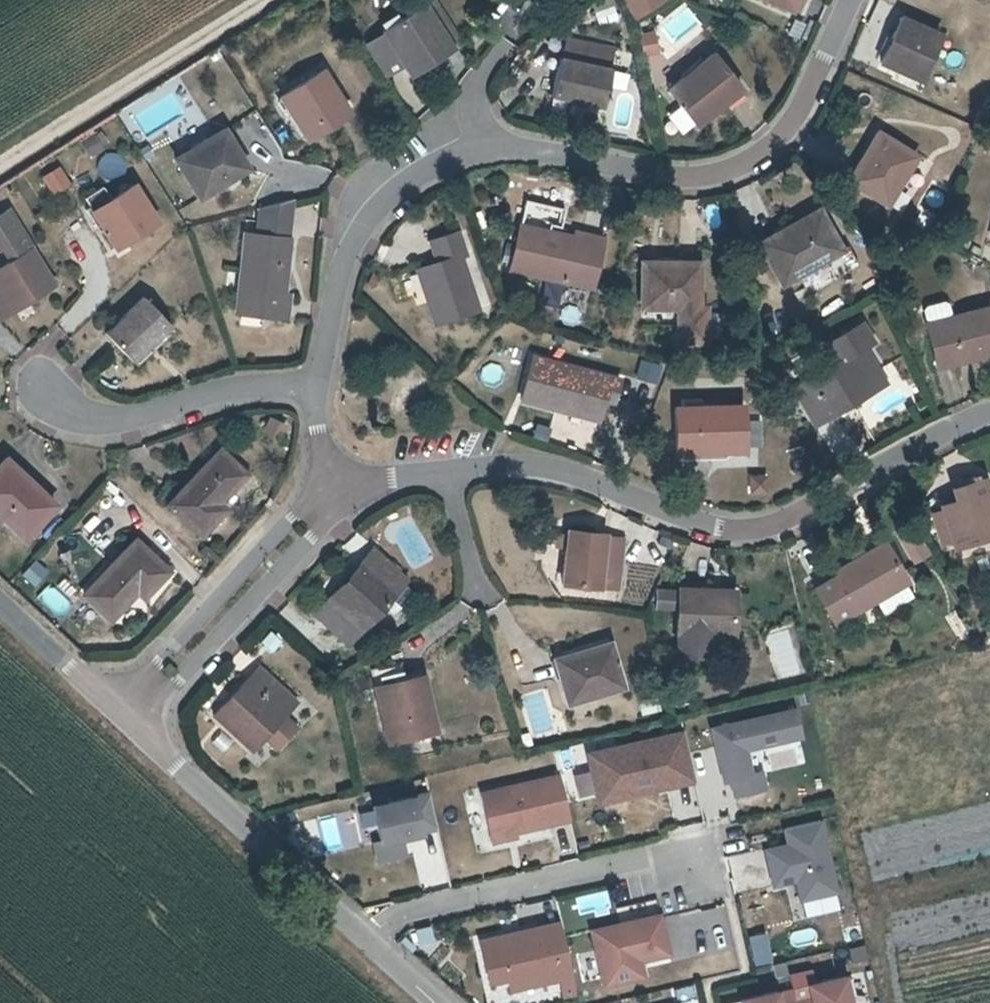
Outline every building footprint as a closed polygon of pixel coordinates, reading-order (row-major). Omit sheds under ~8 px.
[(451,0),(444,0),(435,6),(462,48),(476,39),(451,0)] [(637,19),(667,0),(624,0),(637,19)] [(613,3),(593,12),(599,27),(620,18),(613,3)] [(418,74),(462,48),(435,6),(391,33),(418,74)] [(929,82),(948,39),(907,20),(888,63),(929,82)] [(645,58),(662,53),(655,29),(638,34),(645,58)] [(579,34),(573,53),(569,52),(558,86),(610,102),(621,68),(619,67),(624,48),(579,34)] [(707,121),(752,86),(725,53),(682,88),(707,121)] [(315,140),(358,113),(331,72),(289,98),(315,140)] [(208,193),(254,165),(232,129),(186,156),(208,193)] [(895,207),(923,157),(884,133),(855,182),(895,207)] [(43,173),(50,195),(70,188),(63,166),(43,173)] [(141,187),(123,198),(114,183),(94,195),(124,246),(163,221),(141,187)] [(268,210),(266,235),(288,236),(291,204),(268,210)] [(15,241),(26,258),(0,275),(0,304),(10,318),(64,283),(15,209),(0,218),(0,235),(6,245),(15,241)] [(791,280),(847,248),(826,210),(771,241),(791,280)] [(586,227),(583,236),(527,220),(515,264),(600,286),(613,233),(586,227)] [(470,233),(440,242),(455,290),(435,296),(444,323),(486,310),(478,285),(486,282),(470,233)] [(247,313),(297,318),(299,294),(292,294),(297,237),(288,236),(266,235),(254,234),(247,313)] [(655,263),(649,307),(686,310),(683,342),(710,346),(714,312),(706,311),(711,269),(655,263)] [(965,314),(961,294),(934,299),(947,361),(989,351),(989,308),(965,314)] [(141,363),(175,328),(149,300),(115,336),(141,363)] [(829,425),(882,394),(875,380),(883,375),(870,352),(878,347),(867,328),(830,349),(841,368),(807,387),(829,425)] [(626,402),(631,380),(544,359),(533,402),(611,419),(615,401),(626,402)] [(642,359),(636,376),(657,383),(663,366),(642,359)] [(891,389),(883,375),(875,380),(882,394),(891,389)] [(689,460),(755,455),(753,408),(687,410),(689,460)] [(228,505),(256,473),(225,446),(176,503),(211,535),(233,510),(228,505)] [(2,475),(0,477),(0,511),(29,540),(60,509),(15,463),(2,475)] [(964,485),(969,501),(952,505),(964,545),(989,537),(989,478),(964,485)] [(777,481),(762,482),(762,497),(778,496),(777,481)] [(616,539),(616,536),(581,530),(572,577),(625,586),(635,542),(616,539)] [(846,572),(849,577),(869,606),(922,574),(900,541),(846,572)] [(153,602),(177,575),(141,543),(92,599),(123,624),(147,597),(153,602)] [(412,580),(379,551),(336,598),(370,627),(392,602),(401,611),(420,590),(410,582),(412,580)] [(38,561),(23,573),(34,587),(49,574),(38,561)] [(824,586),(827,591),(845,580),(841,575),(824,586)] [(845,580),(864,609),(869,606),(849,577),(845,580)] [(845,580),(827,591),(846,620),(864,609),(845,580)] [(59,616),(72,602),(51,583),(38,597),(59,616)] [(687,652),(705,653),(706,631),(724,632),(744,633),(746,593),(689,591),(689,595),(689,610),(688,631),(687,652)] [(689,595),(667,594),(666,609),(689,610),(689,595)] [(356,642),(370,627),(336,598),(323,612),(356,642)] [(705,653),(723,654),(724,632),(706,631),(705,653)] [(577,702),(633,687),(620,643),(565,657),(577,702)] [(260,748),(293,714),(279,701),(292,689),(268,666),(222,713),(260,748)] [(393,736),(442,725),(431,677),(382,687),(393,736)] [(293,714),(305,701),(292,689),(279,701),(293,714)] [(796,708),(709,729),(722,783),(729,781),(733,798),(769,790),(764,769),(753,772),(748,752),(804,738),(796,708)] [(683,730),(586,752),(598,806),(695,784),(683,730)] [(559,773),(480,791),(492,844),(519,838),(517,833),(570,821),(559,773)] [(429,790),(372,803),(381,839),(372,841),(377,862),(406,856),(403,841),(438,833),(429,790)] [(838,895),(821,820),(785,829),(788,845),(765,850),(774,889),(795,885),(799,904),(838,895)] [(660,912),(589,928),(603,987),(647,977),(643,962),(670,956),(660,912)] [(559,920),(478,937),(488,983),(506,979),(509,992),(559,982),(562,995),(575,992),(559,920)] [(741,999),(742,1002),(854,1002),(847,974),(818,980),(815,968),(788,974),(791,988),(741,999)]
